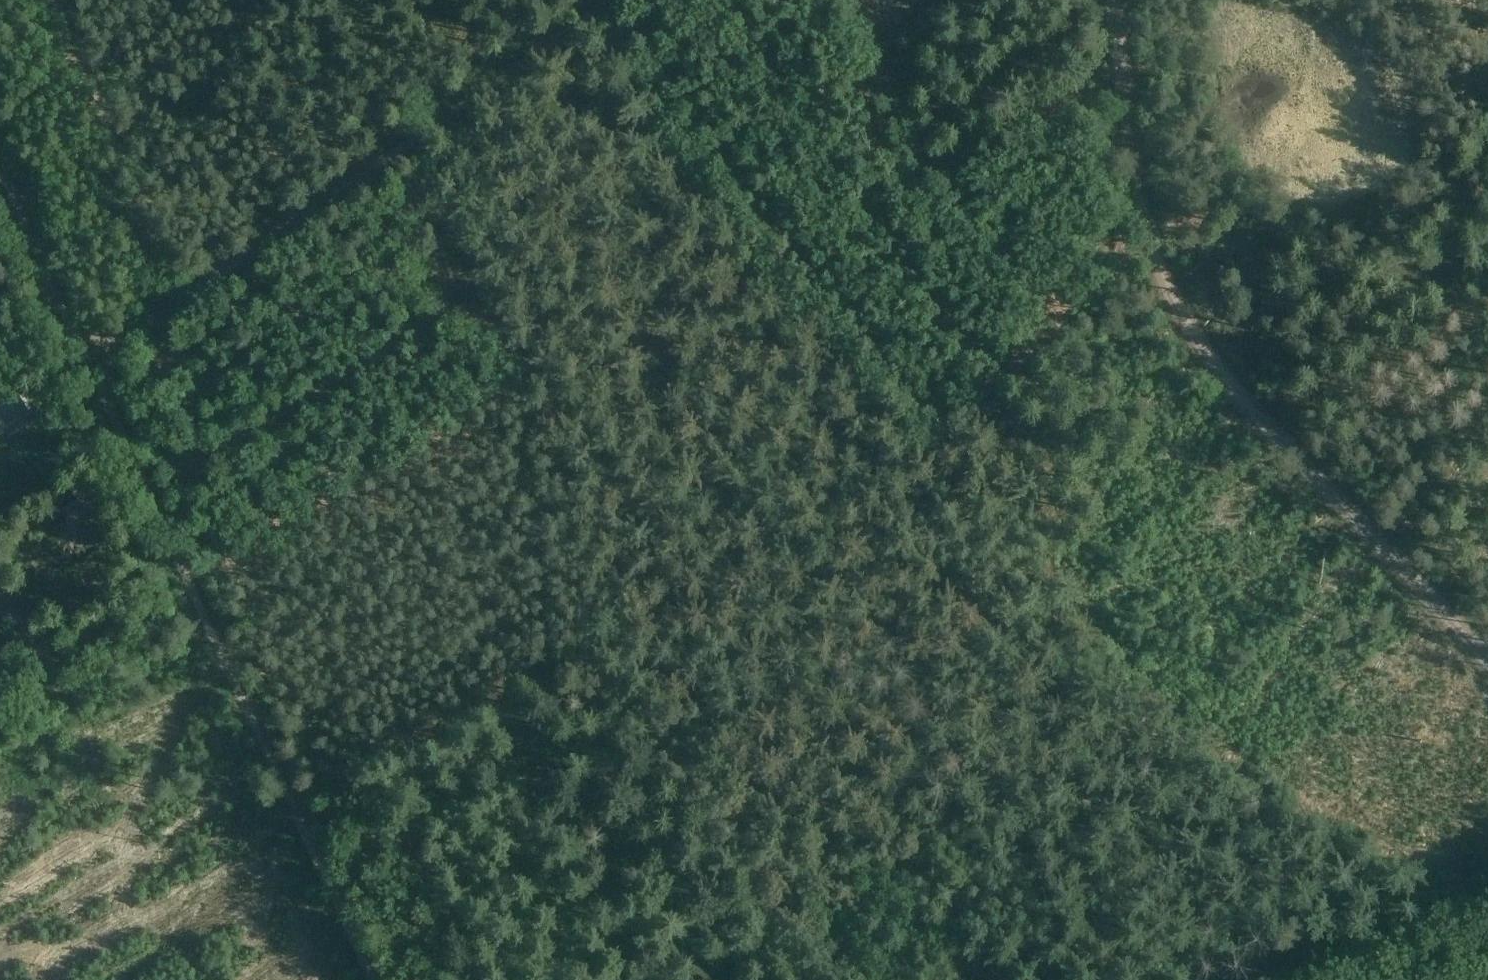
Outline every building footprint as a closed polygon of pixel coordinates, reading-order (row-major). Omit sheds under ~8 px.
[(27,414),(18,398),(19,397),(18,396),(6,403),(1,393),(0,394),(0,430),(27,414)] [(93,519),(99,516),(80,484),(70,490),(77,501),(60,511),(66,521),(60,525),(70,541),(79,535),(83,542),(94,535),(91,529),(97,525),(93,519)]
